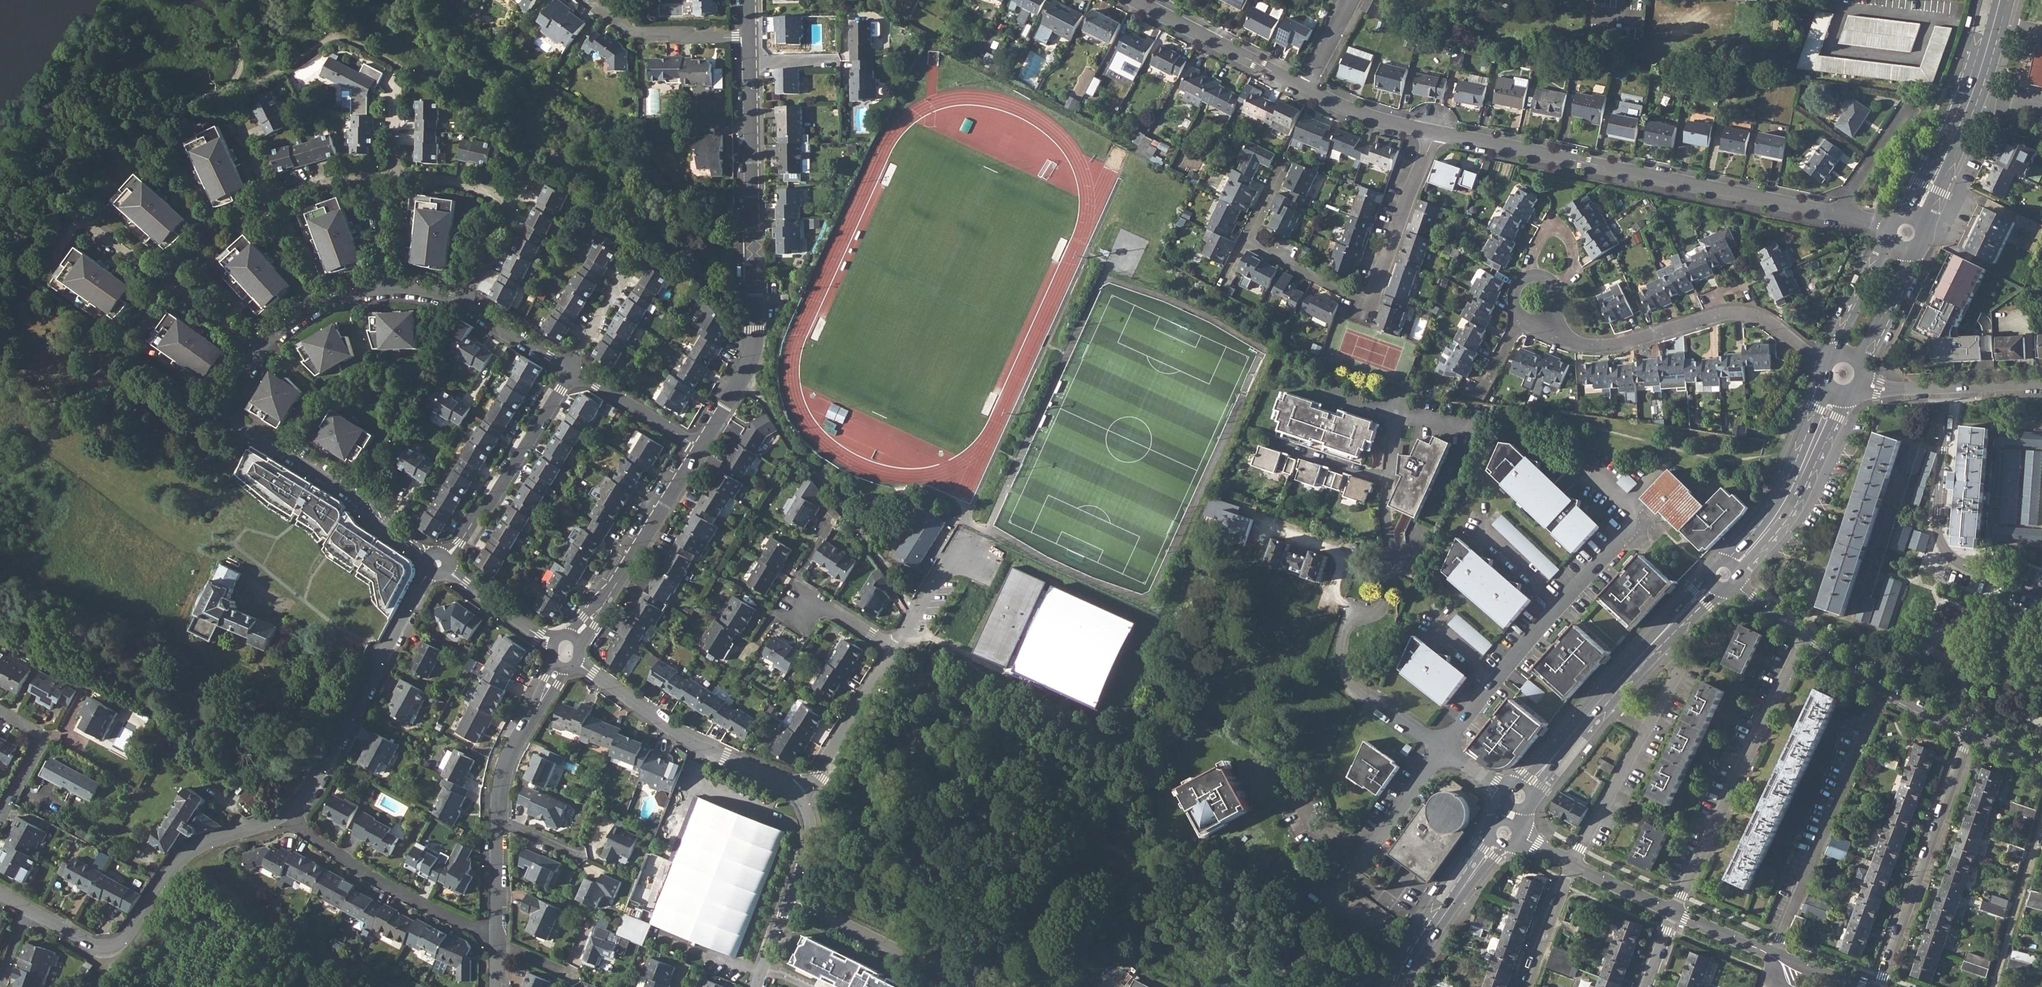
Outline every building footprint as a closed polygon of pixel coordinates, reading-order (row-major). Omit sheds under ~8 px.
[(528,13),(538,0),(511,0),(528,13)] [(586,24),(566,8),(567,6),(559,0),(557,0),(553,6),(550,10),(541,22),(543,23),(539,28),(543,31),(539,36),(564,54),(586,24)] [(545,0),(541,0),(540,2),(550,10),(553,6),(545,0)] [(693,2),(696,2),(696,14),(698,17),(705,17),(707,13),(718,13),(718,5),(716,3),(714,3),(714,0),(693,0),(693,2)] [(1015,11),(1018,5),(1039,16),(1047,0),(1013,0),(1009,8),(1015,11)] [(1242,11),(1248,0),(1221,0),(1242,11)] [(1381,21),(1386,12),(1380,9),(1385,0),(1384,0),(1367,0),(1361,10),(1381,21)] [(1055,1),(1036,37),(1048,44),(1055,31),(1071,40),(1082,19),(1075,15),(1077,12),(1055,1)] [(1270,39),(1284,11),(1278,7),(1276,8),(1271,16),(1255,8),(1245,27),(1270,39)] [(1111,44),(1122,24),(1095,11),(1085,30),(1111,44)] [(1922,68),(1819,56),(1834,14),(1818,12),(1798,69),(1933,85),(1953,28),(1937,26),(1922,68)] [(1911,53),(1921,24),(1850,16),(1840,44),(1911,53)] [(779,44),(801,45),(801,37),(803,37),(803,17),(775,17),(775,26),(778,26),(779,44)] [(1310,17),(1307,25),(1315,28),(1318,20),(1310,17)] [(1276,43),(1287,48),(1289,43),(1301,49),(1305,41),(1308,41),(1314,30),(1289,18),(1276,43)] [(851,53),(873,53),(872,37),(872,23),(872,22),(852,22),(852,37),(850,37),(851,53)] [(872,23),(872,37),(879,37),(881,35),(881,25),(879,23),(872,23)] [(594,49),(607,35),(605,34),(603,37),(596,31),(583,49),(590,54),(594,49)] [(1128,32),(1118,51),(1109,67),(1135,80),(1155,41),(1148,38),(1146,41),(1128,32)] [(628,51),(623,47),(623,46),(615,39),(613,40),(607,35),(594,49),(610,61),(610,72),(629,71),(628,51)] [(1151,65),(1171,75),(1172,73),(1179,77),(1187,61),(1181,57),(1182,55),(1162,45),(1151,65)] [(1339,76),(1364,84),(1375,55),(1350,46),(1345,60),(1343,64),(1339,76)] [(2041,50),(2035,49),(2027,85),(2033,86),(2041,88),(2041,50)] [(982,64),(990,69),(996,57),(988,53),(982,64)] [(1462,70),(1464,56),(1453,53),(1450,68),(1462,70)] [(684,59),(684,57),(667,57),(667,60),(651,60),(651,81),(667,81),(669,83),(684,83),(684,59)] [(998,73),(1005,61),(996,57),(990,69),(998,73)] [(1523,68),(1532,70),(1534,59),(1525,57),(1523,68)] [(352,109),(352,116),(354,116),(368,117),(369,91),(371,85),(377,88),(385,73),(366,64),(360,74),(331,58),(322,75),(336,82),(336,81),(345,85),(344,87),(343,108),(352,109)] [(1534,59),(1532,70),(1544,73),(1547,60),(1534,58),(1534,59)] [(714,85),(713,65),(709,61),(694,61),(694,59),(684,59),(684,83),(684,86),(714,85)] [(1579,75),(1581,61),(1574,60),(1572,73),(1579,75)] [(852,102),(863,101),(863,100),(872,99),(872,98),(872,90),(877,90),(877,79),(874,79),(873,61),(854,61),(853,85),(852,85),(852,102)] [(1382,64),(1376,88),(1403,95),(1409,71),(1382,64)] [(1627,81),(1630,67),(1614,65),(1612,78),(1627,81)] [(1187,92),(1203,101),(1213,82),(1199,74),(1200,71),(1192,67),(1181,89),(1187,92)] [(778,94),(800,94),(799,69),(776,70),(776,78),(778,78),(778,94)] [(1418,74),(1414,94),(1444,100),(1448,80),(1418,74)] [(1469,83),(1487,87),(1489,78),(1471,74),(1469,83)] [(1102,81),(1095,76),(1088,89),(1096,93),(1102,81)] [(1499,77),(1494,101),(1503,103),(1503,105),(1523,109),(1529,80),(1515,78),(1515,80),(1499,77)] [(1760,87),(1770,89),(1772,78),(1762,77),(1760,87)] [(1213,82),(1203,101),(1232,116),(1242,97),(1220,86),(1222,83),(1214,79),(1213,82)] [(1723,79),(1720,95),(1731,97),(1732,96),(1735,81),(1723,79)] [(1456,101),(1483,106),(1487,87),(1469,83),(1460,81),(1460,84),(1458,94),(1456,101)] [(1732,96),(1738,97),(1741,83),(1735,81),(1732,96)] [(1244,110),(1266,121),(1275,104),(1261,97),(1263,92),(1255,88),(1244,110)] [(1538,89),(1533,111),(1542,113),(1542,110),(1547,111),(1546,114),(1562,118),(1567,95),(1538,89)] [(283,116),(272,92),(256,99),(259,106),(255,108),(260,118),(261,117),(264,124),(263,124),(268,136),(286,127),(282,117),(283,116)] [(1184,99),(1200,107),(1203,101),(1187,92),(1184,99)] [(1590,123),(1602,125),(1608,97),(1595,95),(1595,97),(1580,94),(1578,105),(1575,106),(1573,115),(1590,119),(1590,123)] [(299,104),(307,120),(315,118),(307,100),(299,104)] [(1854,137),(1871,111),(1855,100),(1837,126),(1854,137)] [(417,120),(417,132),(438,132),(438,121),(439,121),(440,101),(426,101),(426,102),(418,102),(417,112),(419,112),(419,120),(417,120)] [(1272,127),(1290,136),(1302,112),(1284,103),(1282,107),(1275,104),(1266,121),(1266,122),(1273,125),(1272,127)] [(780,138),(780,145),(810,144),(810,135),(805,135),(805,129),(802,129),(802,107),(776,107),(777,118),(779,118),(780,138)] [(1637,140),(1641,120),(1614,115),(1610,134),(1637,140)] [(372,136),(373,129),(374,129),(374,117),(368,117),(354,116),(353,128),(352,128),(351,154),(369,154),(369,147),(374,147),(374,136),(372,136)] [(1319,157),(1326,159),(1331,147),(1336,134),(1329,131),(1331,126),(1305,116),(1295,139),(1294,138),(1291,145),(1303,150),(1306,143),(1322,149),(1319,157)] [(1674,148),(1678,128),(1651,122),(1647,142),(1674,148)] [(1709,147),(1714,127),(1690,122),(1686,142),(1709,147)] [(246,188),(231,155),(232,154),(220,127),(206,133),(206,131),(177,145),(205,206),(214,202),(217,208),(229,205),(237,201),(233,194),(246,188)] [(1746,155),(1750,133),(1726,128),(1722,150),(1746,155)] [(1336,134),(1331,147),(1362,160),(1367,145),(1360,142),(1361,139),(1338,129),(1336,134)] [(424,164),(438,164),(439,144),(437,144),(438,132),(417,132),(417,144),(418,144),(418,151),(417,151),(416,162),(424,162),(424,164)] [(1783,160),(1787,139),(1761,134),(1756,154),(1783,160)] [(308,165),(320,161),(319,160),(327,158),(327,159),(338,156),(332,135),(313,140),(314,142),(302,145),(308,165)] [(713,177),(724,176),(724,160),(722,160),(722,152),(723,152),(723,135),(709,135),(709,137),(696,137),(696,150),(702,150),(702,155),(699,155),(700,170),(713,169),(713,177)] [(1136,153),(1150,161),(1158,149),(1151,145),(1153,140),(1146,136),(1136,153)] [(464,140),(460,160),(472,163),(472,161),(479,163),(479,164),(490,167),(490,162),(498,164),(502,147),(476,141),(476,142),(464,140)] [(1823,183),(1845,153),(1826,140),(1805,170),(1823,183)] [(2015,174),(2025,178),(2037,151),(2008,140),(1996,164),(2015,174)] [(1238,171),(1254,179),(1261,164),(1270,168),(1277,154),(1250,141),(1243,154),(1247,156),(1243,164),(1241,163),(1238,171)] [(1370,162),(1393,170),(1399,151),(1376,143),(1374,147),(1367,145),(1362,160),(1361,161),(1370,164),(1370,162)] [(811,144),(810,144),(780,145),(777,145),(777,156),(782,156),(782,162),(781,162),(781,174),(802,174),(802,152),(811,152),(811,144)] [(308,165),(302,145),(291,148),(291,147),(272,152),(279,173),(290,170),(289,169),(296,167),(296,168),(308,165)] [(1458,184),(1475,191),(1480,175),(1468,171),(1465,179),(1460,177),(1463,170),(1438,161),(1431,182),(1455,191),(1458,184)] [(1299,204),(1308,209),(1313,200),(1307,197),(1320,172),(1301,166),(1296,163),(1290,176),(1292,177),(1287,188),(1293,191),(1289,199),(1299,204)] [(1984,189),(2003,199),(2015,174),(1996,164),(1984,189)] [(1242,210),(1248,213),(1259,191),(1250,187),(1254,179),(1238,171),(1232,168),(1228,176),(1232,179),(1221,199),(1223,200),(1242,210)] [(177,231),(186,221),(170,206),(171,205),(138,175),(128,186),(127,184),(105,208),(155,254),(162,246),(167,250),(179,241),(183,237),(177,231)] [(538,209),(555,218),(559,211),(560,212),(569,194),(561,190),(560,192),(549,186),(544,195),(545,196),(538,209)] [(778,206),(778,219),(798,219),(800,219),(800,207),(802,207),(802,189),(780,190),(780,206),(778,206)] [(1523,220),(1526,221),(1530,215),(1539,200),(1521,190),(1516,198),(1509,211),(1523,220)] [(1298,223),(1302,215),(1296,211),(1299,204),(1289,199),(1278,193),(1270,209),(1278,213),(1275,220),(1273,219),(1269,228),(1290,238),(1294,230),(1290,228),(1294,221),(1298,223)] [(451,246),(457,201),(439,199),(439,197),(411,194),(402,261),(413,262),(412,263),(418,266),(433,268),(433,265),(447,267),(450,246),(451,246)] [(1352,217),(1374,224),(1377,216),(1374,215),(1379,201),(1359,194),(1351,216),(1352,217)] [(1507,211),(1509,211),(1516,198),(1512,195),(1504,209),(1507,211)] [(1579,230),(1583,237),(1607,222),(1603,215),(1599,218),(1594,211),(1590,204),(1593,202),(1588,195),(1566,208),(1570,216),(1572,214),(1581,229),(1579,230)] [(362,261),(349,227),(351,226),(341,198),(327,203),(327,201),(296,212),(319,276),(329,272),(329,273),(333,273),(344,271),(350,269),(349,266),(362,261)] [(1209,230),(1225,238),(1228,231),(1233,233),(1237,225),(1235,224),(1242,210),(1223,200),(1208,230),(1209,230)] [(1407,232),(1430,239),(1437,217),(1441,219),(1444,209),(1421,200),(1413,224),(1410,223),(1407,232)] [(1594,211),(1599,218),(1603,215),(1599,208),(1594,211)] [(527,232),(544,240),(555,218),(538,209),(537,209),(532,217),(534,218),(527,232)] [(1967,250),(1995,264),(2015,223),(1987,210),(1967,250)] [(1499,234),(1513,242),(1517,235),(1515,234),(1523,220),(1509,211),(1507,211),(1502,220),(1495,217),(1489,228),(1499,234)] [(1342,245),(1361,251),(1368,232),(1371,233),(1374,224),(1352,217),(1342,245)] [(778,254),(789,254),(789,251),(797,251),(797,238),(801,238),(801,228),(798,228),(798,219),(778,219),(778,228),(775,228),(775,238),(778,238),(778,254)] [(1589,254),(1593,260),(1620,244),(1607,222),(1583,237),(1582,237),(1591,253),(1589,254)] [(1204,255),(1222,264),(1229,250),(1232,251),(1236,243),(1225,238),(1209,230),(1204,240),(1210,243),(1204,255)] [(1702,246),(1712,269),(1728,262),(1729,264),(1736,261),(1723,231),(1700,241),(1702,246)] [(514,253),(532,262),(544,240),(527,232),(519,245),(518,245),(514,253)] [(1418,271),(1420,271),(1431,240),(1430,239),(1407,232),(1405,240),(1407,241),(1402,256),(1399,255),(1396,263),(1399,264),(1418,271)] [(1503,266),(1507,268),(1511,261),(1508,260),(1517,244),(1513,242),(1499,234),(1494,243),(1490,240),(1486,247),(1485,246),(1481,253),(1486,257),(1484,260),(1492,264),(1494,261),(1503,266)] [(613,251),(617,244),(602,235),(588,257),(590,258),(584,268),(600,278),(601,278),(617,254),(613,251)] [(278,269),(248,236),(234,247),(233,246),(222,256),(217,251),(207,260),(257,316),(265,309),(265,310),(269,308),(278,302),(283,298),(281,295),(291,286),(277,270),(278,269)] [(1361,261),(1364,252),(1361,251),(1342,245),(1338,244),(1333,258),(1339,260),(1335,270),(1349,275),(1354,273),(1357,264),(1355,263),(1357,259),(1361,261)] [(1765,270),(1768,277),(1785,269),(1789,267),(1783,253),(1779,245),(1760,253),(1768,269),(1765,270)] [(1684,266),(1691,282),(1707,276),(1708,278),(1715,275),(1712,269),(1702,246),(1695,249),(1697,254),(1699,259),(1694,261),(1684,266)] [(131,288),(101,267),(102,266),(78,248),(69,260),(68,259),(49,285),(104,325),(110,316),(115,320),(118,318),(124,312),(130,304),(123,299),(131,288)] [(1253,280),(1269,288),(1279,269),(1262,261),(1263,258),(1248,251),(1238,271),(1245,275),(1244,278),(1252,282),(1253,280)] [(1794,265),(1787,251),(1783,253),(1789,267),(1794,265)] [(503,276),(521,285),(532,262),(514,253),(509,261),(510,262),(503,276)] [(620,253),(615,260),(623,265),(627,259),(620,253)] [(1664,283),(1671,297),(1686,290),(1688,292),(1695,289),(1691,282),(1684,266),(1679,254),(1671,258),(1674,265),(1659,272),(1662,278),(1664,283)] [(1960,327),(1988,271),(1953,254),(1914,333),(1934,343),(1935,363),(1984,361),(1983,336),(1960,336),(1960,327)] [(1483,262),(1500,272),(1503,266),(1494,261),(1492,264),(1484,260),(1483,262)] [(1385,295),(1407,303),(1418,271),(1399,264),(1391,288),(1388,287),(1385,295)] [(634,293),(651,303),(652,304),(658,293),(659,294),(670,277),(658,270),(657,271),(650,267),(644,276),(646,277),(642,283),(641,282),(634,293)] [(592,291),(600,278),(584,268),(580,274),(579,273),(569,288),(571,289),(588,300),(593,292),(592,291)] [(1478,296),(1495,306),(1499,299),(1497,298),(1505,282),(1482,269),(1480,270),(1473,282),(1474,285),(1471,292),(1478,296)] [(1767,278),(1780,307),(1787,304),(1785,298),(1796,293),(1785,269),(1768,277),(1767,278)] [(1288,307),(1297,311),(1298,308),(1306,293),(1297,289),(1299,286),(1292,283),(1286,272),(1280,282),(1278,281),(1272,292),(1275,293),(1274,295),(1283,299),(1284,297),(1291,301),(1290,303),(1288,307)] [(501,306),(509,310),(518,292),(517,291),(521,285),(503,276),(496,290),(495,289),(490,298),(502,304),(501,306)] [(1648,285),(1650,289),(1664,283),(1662,278),(1648,285)] [(1597,297),(1610,324),(1626,316),(1627,318),(1634,315),(1620,283),(1610,287),(1612,290),(1597,297)] [(1641,293),(1649,311),(1665,304),(1666,307),(1673,303),(1671,297),(1664,283),(1650,289),(1641,293)] [(573,320),(582,307),(583,308),(588,300),(571,289),(557,310),(573,320)] [(620,313),(638,324),(651,303),(634,293),(626,306),(625,305),(620,313)] [(1298,308),(1332,325),(1335,315),(1339,305),(1318,294),(1316,299),(1306,293),(1298,308)] [(1374,328),(1399,337),(1403,328),(1400,327),(1409,303),(1407,303),(1385,295),(1382,305),(1385,306),(1380,320),(1377,319),(1374,328)] [(1471,321),(1486,330),(1490,323),(1488,322),(1496,306),(1495,306),(1478,296),(1474,304),(1466,318),(1471,321)] [(1461,316),(1466,318),(1474,304),(1469,302),(1461,316)] [(703,336),(721,347),(725,339),(722,337),(730,324),(720,318),(721,315),(712,307),(705,303),(701,309),(705,312),(698,323),(704,327),(700,333),(703,336)] [(565,334),(573,320),(557,310),(553,317),(552,316),(542,331),(561,343),(567,335),(565,334)] [(225,353),(196,332),(197,331),(172,313),(164,325),(162,324),(144,350),(198,389),(205,381),(206,382),(214,374),(220,366),(217,364),(225,353)] [(416,328),(416,315),(398,316),(397,313),(381,314),(381,317),(374,318),(374,330),(371,331),(376,350),(406,347),(406,349),(417,349),(422,329),(416,328)] [(608,336),(625,346),(638,324),(620,313),(615,322),(616,322),(608,336)] [(1461,344),(1477,353),(1481,346),(1479,345),(1487,330),(1486,330),(1471,321),(1466,331),(1459,342),(1461,344)] [(355,357),(349,337),(344,338),(337,328),(322,337),(321,335),(307,343),(308,346),(302,349),(308,361),(306,363),(319,377),(344,361),(345,362),(355,357)] [(1459,342),(1466,331),(1461,328),(1455,340),(1459,342)] [(594,356),(613,368),(622,353),(621,352),(625,346),(608,336),(600,349),(599,348),(594,356)] [(691,357),(707,368),(716,354),(719,356),(724,348),(721,347),(703,336),(691,357)] [(494,354),(483,347),(482,349),(479,346),(476,345),(477,344),(468,338),(466,342),(459,338),(450,353),(472,367),(473,365),(482,371),(494,354)] [(1998,339),(1999,360),(2026,359),(2025,338),(1998,339)] [(1464,376),(1468,378),(1472,370),(1470,369),(1479,354),(1477,353),(1461,344),(1456,352),(1448,347),(1440,362),(1441,363),(1437,371),(1444,376),(1463,378),(1464,376)] [(1745,353),(1745,366),(1755,366),(1772,365),(1771,353),(1777,353),(1776,344),(1744,346),(1745,353)] [(1528,375),(1537,379),(1544,360),(1528,353),(1529,351),(1522,348),(1513,369),(1528,375)] [(1671,376),(1687,375),(1686,359),(1685,352),(1677,353),(1677,355),(1660,357),(1660,358),(1661,377),(1671,376)] [(1537,379),(1552,385),(1553,381),(1562,384),(1570,365),(1554,359),(1555,356),(1547,353),(1544,360),(1537,379)] [(1742,382),(1746,382),(1745,366),(1745,353),(1736,354),(1736,356),(1719,357),(1719,359),(1720,378),(1729,377),(1741,376),(1742,382)] [(512,379),(529,389),(537,376),(538,377),(543,368),(525,356),(515,372),(516,373),(512,379)] [(678,379),(695,389),(699,382),(702,377),(705,379),(710,370),(707,368),(691,357),(678,379)] [(1654,392),(1662,391),(1661,377),(1660,358),(1652,359),(1652,361),(1635,362),(1635,364),(1636,383),(1645,382),(1653,382),(1654,387),(1654,392)] [(1712,387),(1712,392),(1721,392),(1720,378),(1719,359),(1711,359),(1711,361),(1695,362),(1695,359),(1686,359),(1687,375),(1687,380),(1687,383),(1704,382),(1712,382),(1712,387)] [(1584,365),(1585,385),(1595,385),(1603,384),(1603,389),(1604,397),(1611,396),(1611,389),(1611,384),(1609,368),(1609,361),(1601,361),(1601,364),(1584,365)] [(1629,392),(1637,392),(1636,383),(1635,364),(1627,365),(1627,366),(1609,368),(1611,384),(1611,389),(1621,388),(1629,387),(1629,392)] [(1511,374),(1526,380),(1528,375),(1513,369),(1511,374)] [(280,429),(296,401),(297,402),(303,393),(289,378),(285,382),(274,375),(265,391),(263,389),(254,403),(257,405),(253,411),(280,429)] [(672,407),(681,414),(690,401),(687,400),(689,397),(693,398),(697,391),(695,389),(678,379),(672,375),(666,385),(666,388),(658,402),(670,409),(672,407)] [(499,400),(517,412),(522,403),(521,403),(529,389),(512,379),(499,400)] [(472,408),(461,402),(460,403),(454,399),(455,398),(446,392),(444,396),(437,392),(428,407),(450,421),(451,419),(461,425),(472,408)] [(571,416),(588,426),(591,419),(593,420),(605,401),(597,396),(594,400),(583,393),(578,402),(579,403),(571,416)] [(1276,437),(1361,465),(1363,461),(1366,450),(1369,440),(1374,442),(1378,432),(1373,430),(1375,423),(1349,414),(1347,419),(1340,416),(1322,410),(1315,408),(1316,403),(1290,394),(1287,402),(1282,400),(1279,410),(1284,412),(1281,421),(1276,437)] [(486,422),(502,432),(511,419),(512,419),(517,412),(499,400),(486,422)] [(356,463),(374,436),(358,426),(358,427),(346,420),(347,418),(334,410),(323,428),(328,430),(321,442),(336,451),(334,453),(348,462),(350,459),(356,463)] [(1279,410),(1276,420),(1281,421),(1284,412),(1279,410)] [(741,444),(756,454),(767,436),(777,430),(767,414),(753,423),(745,437),(743,436),(738,443),(741,444)] [(557,436),(574,447),(588,426),(571,416),(563,429),(562,428),(557,436)] [(472,442),(490,454),(496,445),(495,444),(502,432),(486,422),(472,442)] [(1738,436),(1747,437),(1748,427),(1739,426),(1738,436)] [(1979,539),(1989,429),(1964,428),(1962,454),(1960,473),(1952,473),(1951,490),(1958,491),(1957,506),(1954,546),(1976,548),(1978,538),(1979,539)] [(2002,430),(2001,443),(2041,446),(2041,433),(2002,430)] [(1877,434),(1820,606),(1843,615),(1901,442),(1877,434)] [(629,460),(646,470),(647,471),(652,464),(654,466),(665,447),(645,435),(629,460)] [(545,458),(561,468),(574,447),(557,436),(552,444),(553,445),(545,458)] [(1392,506),(1419,518),(1452,444),(1437,437),(1433,445),(1430,444),(1422,440),(1414,457),(1402,457),(1401,476),(1405,477),(1392,506)] [(1366,450),(1371,451),(1374,442),(1369,440),(1366,450)] [(460,464),(476,474),(484,462),(485,463),(490,454),(472,442),(460,464)] [(1569,497),(1539,469),(1541,462),(1528,458),(1513,444),(1502,443),(1491,469),(1495,473),(1493,475),(1519,500),(1522,497),(1542,516),(1539,519),(1576,553),(1590,538),(1600,527),(1580,508),(1582,501),(1569,497)] [(740,473),(744,476),(751,465),(753,466),(759,456),(756,454),(741,444),(734,455),(731,453),(724,464),(740,473)] [(1297,460),(1290,458),(1290,456),(1282,453),(1261,446),(1254,466),(1276,473),(1277,470),(1292,475),(1297,460)] [(1913,446),(1905,469),(1917,474),(1925,450),(1913,446)] [(381,608),(392,619),(415,574),(415,572),(415,569),(414,566),(412,563),(410,561),(408,559),(358,525),(340,502),(252,448),(238,477),(272,504),(317,532),(333,554),(376,583),(381,608)] [(436,466),(426,460),(427,458),(410,448),(402,460),(403,460),(399,467),(408,473),(409,472),(415,476),(414,477),(425,483),(436,466)] [(2006,448),(2001,522),(2015,524),(2021,449),(2006,448)] [(2022,524),(2037,526),(2041,458),(2041,451),(2027,450),(2022,524)] [(1929,451),(1911,505),(1919,507),(1936,454),(1929,451)] [(531,480),(548,490),(552,483),(553,484),(562,469),(561,468),(545,458),(543,458),(538,466),(539,467),(531,480)] [(614,480),(634,493),(638,485),(637,484),(646,470),(629,460),(625,458),(621,465),(622,469),(614,480)] [(1318,484),(1332,488),(1347,493),(1346,496),(1365,503),(1369,492),(1371,493),(1374,483),(1362,479),(1345,474),(1345,476),(1330,471),(1331,469),(1321,466),(1302,460),(1299,469),(1301,470),(1297,480),(1317,487),(1318,484)] [(446,486),(464,496),(469,488),(468,487),(476,474),(460,464),(446,486)] [(732,498),(735,499),(744,484),(736,480),(740,473),(724,464),(718,474),(721,476),(714,486),(732,498)] [(1706,548),(1708,550),(1743,515),(1748,508),(1735,495),(1733,497),(1724,488),(1705,508),(1691,494),(1692,493),(1670,471),(1643,498),(1655,510),(1660,514),(1662,512),(1672,521),(1685,535),(1702,552),(1706,548)] [(1637,483),(1627,474),(1618,483),(1628,493),(1637,483)] [(601,501),(619,513),(620,513),(629,499),(630,500),(634,493),(614,480),(608,476),(601,487),(600,486),(593,488),(589,494),(601,501)] [(820,508),(813,503),(820,491),(809,477),(798,494),(800,496),(786,519),(797,526),(798,524),(805,528),(814,514),(815,515),(820,508)] [(535,511),(535,512),(545,497),(544,496),(548,490),(531,480),(524,492),(523,491),(517,500),(518,501),(535,511)] [(433,507),(450,517),(458,504),(459,505),(464,496),(446,486),(433,507)] [(698,506),(718,518),(724,507),(726,508),(732,498),(714,486),(707,497),(704,495),(698,506)] [(1542,516),(1522,497),(1519,500),(1539,519),(1542,516)] [(504,521),(521,532),(535,511),(518,501),(510,514),(509,513),(504,521)] [(592,525),(608,535),(612,528),(610,527),(619,513),(601,501),(592,517),(596,519),(592,525)] [(687,529),(710,543),(719,528),(714,524),(718,518),(698,506),(692,517),(694,518),(687,529)] [(441,530),(450,517),(433,507),(429,513),(428,512),(418,528),(427,535),(427,534),(437,539),(443,531),(441,530)] [(1248,513),(1229,507),(1225,519),(1244,525),(1248,513)] [(909,543),(929,512),(926,510),(907,541),(909,543)] [(898,556),(917,569),(947,522),(929,512),(909,543),(907,541),(898,556)] [(1660,514),(1670,524),(1672,521),(1662,512),(1660,514)] [(1493,525),(1550,582),(1560,572),(1502,514),(1493,525)] [(492,543),(508,554),(521,532),(504,521),(499,529),(500,530),(492,543)] [(1900,524),(1892,548),(1904,552),(1912,528),(1900,524)] [(575,544),(593,555),(602,541),(603,542),(608,535),(592,525),(588,532),(579,526),(576,528),(568,540),(575,544)] [(2041,543),(2041,530),(1994,526),(1993,540),(2041,543)] [(701,557),(710,543),(687,529),(681,539),(679,538),(672,549),(692,561),(697,555),(701,557)] [(1916,551),(1922,533),(1915,531),(1909,549),(1916,551)] [(762,560),(780,572),(785,565),(783,563),(785,559),(787,559),(793,550),(773,538),(768,545),(769,549),(762,560)] [(1485,608),(1509,628),(1519,616),(1532,601),(1521,591),(1522,584),(1509,581),(1492,567),(1494,560),(1480,557),(1459,538),(1444,572),(1474,599),(1476,596),(1487,606),(1485,608)] [(1311,559),(1289,551),(1292,545),(1276,540),(1267,565),(1283,570),(1284,567),(1306,574),(1305,577),(1320,583),(1324,571),(1329,557),(1313,552),(1311,559)] [(833,575),(844,582),(855,565),(845,559),(847,556),(847,555),(826,541),(814,560),(832,571),(833,575)] [(486,576),(493,581),(506,561),(504,560),(508,554),(492,543),(484,557),(482,556),(477,564),(488,571),(486,576)] [(565,568),(581,578),(585,571),(584,570),(593,555),(575,544),(565,559),(569,561),(565,568)] [(662,572),(681,583),(687,573),(686,572),(692,561),(672,549),(666,559),(669,562),(662,572)] [(1660,600),(1675,585),(1642,555),(1628,570),(1631,572),(1627,577),(1624,574),(1618,582),(1603,597),(1635,627),(1649,612),(1646,610),(1658,597),(1660,600)] [(845,559),(855,565),(857,562),(847,556),(845,559)] [(748,584),(766,595),(772,586),(771,585),(775,578),(776,579),(780,572),(762,560),(748,584)] [(245,641),(268,651),(277,628),(237,610),(236,602),(231,600),(242,574),(224,565),(192,632),(213,642),(221,625),(238,633),(235,642),(243,645),(245,641)] [(1013,567),(974,653),(1008,669),(1015,654),(1022,657),(1016,672),(1099,710),(1139,624),(1055,586),(1052,593),(1048,600),(1041,597),(1044,590),(1048,583),(1013,567)] [(550,587),(566,598),(575,583),(577,584),(581,578),(565,568),(561,574),(558,571),(548,586),(550,587)] [(867,611),(878,617),(890,598),(886,591),(892,587),(879,569),(874,573),(861,593),(863,594),(858,603),(868,609),(867,611)] [(646,591),(666,604),(673,593),(674,594),(681,583),(662,572),(656,583),(653,581),(646,591)] [(1887,577),(1872,624),(1887,630),(1902,582),(1887,577)] [(535,610),(542,615),(543,613),(554,620),(560,612),(558,611),(566,598),(550,587),(546,594),(545,593),(535,610)] [(1041,597),(1048,600),(1052,593),(1044,590),(1041,597)] [(653,625),(655,626),(669,605),(666,604),(646,591),(639,602),(641,603),(634,613),(653,625)] [(1863,595),(1855,618),(1868,623),(1875,599),(1863,595)] [(738,633),(741,635),(752,617),(750,615),(755,608),(734,596),(730,603),(731,604),(727,611),(728,612),(721,623),(738,633)] [(1646,610),(1649,612),(1660,600),(1658,597),(1646,610)] [(469,640),(482,621),(458,603),(437,610),(440,622),(444,621),(447,630),(452,628),(469,640)] [(621,634),(638,645),(645,634),(646,635),(653,625),(634,613),(628,624),(625,622),(618,633),(621,634)] [(1449,624),(1484,655),(1493,645),(1457,614),(1449,624)] [(706,649),(725,661),(731,650),(729,649),(733,644),(735,645),(735,644),(732,642),(738,633),(721,623),(716,620),(710,631),(708,630),(702,640),(709,645),(706,649)] [(1596,670),(1609,655),(1577,625),(1563,640),(1566,643),(1562,647),(1559,645),(1555,649),(1538,668),(1570,697),(1584,682),(1581,680),(1593,667),(1596,670)] [(1725,664),(1744,673),(1762,635),(1744,625),(1725,664)] [(1936,626),(1933,639),(1946,642),(1949,629),(1936,626)] [(628,659),(633,652),(635,653),(639,656),(644,649),(638,645),(621,634),(609,653),(612,655),(608,662),(615,666),(613,668),(622,673),(630,660),(628,659)] [(775,666),(788,673),(801,652),(776,636),(764,655),(775,662),(775,666)] [(1400,669),(1446,705),(1467,678),(1450,663),(1451,656),(1437,654),(1415,636),(1400,669)] [(492,670),(511,680),(519,669),(515,667),(520,661),(521,662),(528,651),(506,638),(487,667),(492,670)] [(830,665),(850,677),(857,666),(855,664),(864,650),(855,645),(854,646),(844,640),(838,649),(839,652),(830,665)] [(429,679),(444,653),(424,642),(420,650),(421,651),(410,672),(419,677),(420,675),(429,679)] [(1015,654),(1008,669),(1016,672),(1022,657),(1015,654)] [(21,694),(34,670),(7,655),(0,669),(0,687),(3,689),(5,685),(21,694)] [(666,690),(673,695),(684,678),(677,674),(679,672),(661,660),(649,680),(667,689),(666,690)] [(818,679),(813,688),(821,693),(826,692),(827,691),(834,696),(841,684),(845,686),(850,677),(830,665),(828,663),(823,671),(825,671),(820,678),(818,679)] [(487,667),(481,679),(484,680),(486,681),(492,670),(487,667)] [(1584,682),(1596,670),(1593,667),(1581,680),(1584,682)] [(484,680),(471,704),(472,705),(493,716),(498,707),(499,708),(503,701),(501,700),(506,691),(505,690),(511,680),(492,670),(486,681),(484,680)] [(39,701),(54,709),(58,702),(70,708),(79,692),(44,672),(33,691),(43,696),(39,701)] [(689,705),(697,710),(709,691),(691,680),(690,682),(684,678),(673,695),(690,704),(689,705)] [(398,720),(406,725),(410,724),(415,715),(418,716),(430,695),(403,681),(396,694),(401,697),(398,704),(395,704),(391,711),(392,714),(398,716),(398,720)] [(1652,795),(1671,804),(1725,691),(1705,682),(1652,795)] [(715,721),(722,725),(733,708),(726,704),(727,702),(709,691),(697,710),(716,720),(715,721)] [(1730,879),(1749,889),(1838,700),(1818,691),(1730,879)] [(121,713),(93,698),(83,717),(89,720),(84,729),(105,741),(121,713)] [(1534,743),(1547,727),(1513,699),(1500,715),(1502,717),(1498,722),(1496,720),(1492,724),(1471,752),(1492,767),(1501,769),(1507,769),(1512,767),(1523,756),(1520,754),(1531,741),(1534,743)] [(564,730),(582,736),(590,716),(593,708),(583,704),(579,713),(572,711),(573,709),(562,705),(552,729),(563,733),(564,730)] [(818,727),(824,718),(814,712),(815,710),(804,704),(790,727),(811,741),(816,733),(814,731),(817,727),(818,727)] [(457,734),(476,744),(485,728),(489,729),(495,717),(493,716),(472,705),(457,734)] [(729,729),(746,740),(758,721),(740,710),(739,712),(733,708),(722,725),(729,730),(729,729)] [(591,742),(607,748),(608,747),(614,750),(620,735),(622,730),(607,725),(606,727),(604,726),(604,725),(597,722),(598,719),(590,716),(582,736),(580,741),(590,745),(591,742)] [(772,752),(793,765),(799,756),(797,755),(800,750),(804,753),(811,741),(790,727),(785,724),(778,736),(781,738),(772,752)] [(361,765),(379,775),(385,765),(388,764),(390,765),(400,747),(374,733),(367,746),(371,749),(369,753),(367,753),(361,765)] [(11,766),(17,756),(15,755),(19,748),(9,742),(8,743),(0,739),(2,736),(0,734),(0,760),(11,766)] [(612,754),(637,764),(635,770),(642,773),(651,752),(652,749),(645,746),(645,744),(620,735),(614,750),(612,754)] [(1368,787),(1380,796),(1389,782),(1400,767),(1395,763),(1396,762),(1376,749),(1377,748),(1367,741),(1351,777),(1367,789),(1368,787)] [(1523,756),(1534,743),(1531,741),(1520,754),(1523,756)] [(541,748),(527,780),(547,789),(560,758),(566,760),(569,752),(549,743),(546,751),(541,748)] [(1407,756),(1413,747),(1407,744),(1401,752),(1407,756)] [(1583,752),(1587,755),(1594,747),(1592,745),(1590,744),(1583,752)] [(1905,774),(1925,782),(1936,751),(1917,744),(1905,774)] [(455,751),(442,776),(444,778),(463,788),(467,779),(462,777),(466,770),(469,770),(474,762),(455,751)] [(1864,759),(1880,765),(1883,757),(1868,751),(1864,759)] [(653,788),(659,791),(664,789),(672,793),(681,769),(665,763),(659,761),(661,758),(661,756),(651,752),(642,773),(640,780),(650,783),(653,788)] [(1598,766),(1612,775),(1616,767),(1602,759),(1598,766)] [(101,786),(55,761),(46,778),(92,803),(101,786)] [(1251,805),(1232,770),(1230,771),(1226,769),(1225,767),(1185,789),(1188,794),(1185,795),(1204,830),(1210,832),(1248,812),(1246,808),(1251,805)] [(1973,798),(1993,804),(2004,774),(1984,767),(1973,798)] [(1895,803),(1914,810),(1925,782),(1905,774),(1895,803)] [(434,814),(455,825),(460,815),(458,814),(467,799),(465,798),(469,791),(463,788),(444,778),(440,785),(445,788),(438,802),(439,805),(434,814)] [(1439,870),(1466,832),(1464,831),(1481,807),(1476,804),(1480,799),(1470,792),(1469,795),(1462,790),(1464,788),(1454,781),(1451,785),(1446,782),(1430,806),(1427,804),(1391,854),(1404,864),(1406,861),(1413,866),(1419,870),(1418,875),(1419,880),(1421,881),(1426,883),(1431,882),(1434,877),(1433,872),(1437,868),(1439,870)] [(561,825),(564,819),(562,815),(567,805),(526,787),(519,803),(532,809),(530,814),(547,821),(548,825),(554,828),(561,825)] [(200,810),(207,799),(200,794),(190,788),(155,843),(170,854),(176,845),(180,840),(224,827),(200,810)] [(1550,812),(1579,828),(1585,816),(1589,809),(1560,793),(1550,812)] [(649,850),(637,881),(619,926),(616,934),(643,945),(653,921),(640,916),(645,906),(655,910),(652,919),(738,954),(788,829),(698,794),(672,857),(653,850),(653,851),(649,850)] [(339,824),(347,828),(359,806),(346,799),(345,801),(334,795),(324,813),(340,821),(339,824)] [(1963,827),(1983,834),(1993,804),(1973,798),(1963,827)] [(2009,810),(2034,818),(2037,809),(2013,801),(2009,810)] [(1884,833),(1904,840),(1914,810),(1895,803),(1884,833)] [(247,807),(251,818),(257,816),(253,805),(247,807)] [(364,838),(381,847),(382,851),(389,855),(398,837),(389,833),(391,829),(374,820),(375,819),(363,813),(352,834),(363,840),(364,838)] [(9,845),(30,856),(34,848),(37,850),(41,842),(44,844),(49,834),(19,818),(14,828),(17,829),(9,845)] [(1631,862),(1651,871),(1670,832),(1650,823),(1631,862)] [(620,854),(630,859),(640,838),(616,827),(611,839),(613,839),(609,849),(607,848),(602,858),(616,864),(620,854)] [(1953,857),(1973,864),(1983,834),(1963,827),(1953,857)] [(1873,862),(1893,869),(1904,840),(1884,833),(1873,862)] [(1829,846),(1847,852),(1850,843),(1833,836),(1829,846)] [(450,856),(438,880),(446,884),(445,886),(460,895),(466,893),(475,877),(469,874),(472,868),(472,862),(467,860),(472,850),(458,842),(450,856)] [(438,880),(450,856),(441,852),(440,854),(418,843),(406,866),(415,872),(417,867),(422,869),(420,873),(437,882),(438,880)] [(2008,852),(2023,857),(2026,848),(2011,844),(2008,852)] [(26,883),(39,861),(30,856),(9,845),(0,860),(0,865),(5,868),(3,871),(10,876),(12,878),(18,880),(26,883)] [(285,872),(294,854),(282,847),(280,850),(274,847),(273,849),(268,846),(267,848),(262,849),(262,848),(256,849),(256,851),(244,855),(248,867),(253,869),(258,868),(258,865),(265,864),(278,870),(277,872),(283,875),(285,872)] [(1826,854),(1844,860),(1847,852),(1829,846),(1826,854)] [(526,866),(530,867),(534,869),(529,879),(548,887),(556,872),(558,873),(562,864),(549,858),(548,861),(542,858),(543,857),(524,848),(520,856),(522,857),(518,867),(524,869),(526,866)] [(1253,861),(1266,869),(1273,857),(1259,849),(1253,861)] [(285,872),(315,888),(325,869),(311,862),(312,861),(295,852),(294,854),(285,872)] [(83,889),(91,894),(102,874),(102,873),(111,857),(104,853),(95,869),(76,858),(71,868),(65,864),(60,872),(59,874),(84,887),(83,889)] [(1942,886),(1963,893),(1973,864),(1953,857),(1942,886)] [(1863,892),(1883,899),(1893,869),(1873,862),(1863,892)] [(525,877),(529,879),(534,869),(530,867),(525,877)] [(323,899),(343,910),(354,890),(356,885),(325,869),(315,888),(314,891),(324,897),(323,899)] [(141,895),(102,874),(91,894),(91,895),(102,900),(103,898),(130,913),(141,895)] [(586,880),(577,900),(597,908),(601,898),(608,895),(615,898),(622,883),(604,875),(600,882),(595,884),(586,880)] [(1514,908),(1533,916),(1544,886),(1524,878),(1514,908)] [(1437,887),(1433,884),(1427,893),(1429,894),(1431,896),(1437,887)] [(1932,915),(1952,922),(1963,893),(1942,886),(1932,915)] [(373,899),(354,890),(343,910),(368,923),(366,926),(373,930),(374,927),(384,908),(372,901),(373,899)] [(2041,901),(2041,893),(2032,890),(2029,898),(2041,901)] [(1852,921),(1872,928),(1883,899),(1863,892),(1852,921)] [(526,931),(547,940),(556,918),(559,920),(563,910),(527,894),(520,909),(528,913),(529,911),(536,914),(533,919),(531,918),(526,931)] [(1828,912),(1829,912),(1832,904),(1809,895),(1806,904),(1828,912)] [(2041,909),(2041,901),(2029,898),(2027,905),(2041,909)] [(1981,909),(2005,917),(2008,908),(1984,900),(1981,909)] [(384,908),(374,927),(386,933),(385,935),(396,940),(397,939),(405,943),(416,921),(407,917),(406,918),(396,913),(397,910),(386,904),(384,908)] [(1825,920),(1828,912),(1806,904),(1802,912),(1825,920)] [(1503,936),(1523,944),(1533,916),(1514,908),(1503,936)] [(1801,934),(1807,920),(1797,915),(1791,930),(1801,934)] [(1922,945),(1943,952),(1952,922),(1932,915),(1922,945)] [(1472,926),(1489,932),(1493,925),(1475,918),(1472,926)] [(436,959),(448,935),(435,928),(433,931),(423,926),(425,923),(417,919),(416,921),(405,943),(421,951),(423,946),(430,950),(428,954),(436,959)] [(1611,949),(1631,957),(1642,927),(1623,920),(1611,949)] [(1842,949),(1861,957),(1872,928),(1852,921),(1842,949)] [(1561,930),(1577,936),(1580,928),(1564,922),(1561,930)] [(583,960),(596,965),(601,954),(612,958),(617,944),(606,940),(609,931),(595,926),(583,960)] [(1469,934),(1487,941),(1489,932),(1472,926),(1469,934)] [(457,982),(471,982),(471,960),(467,960),(467,957),(471,947),(465,941),(449,934),(448,935),(436,959),(439,960),(448,964),(458,969),(457,982)] [(802,944),(805,945),(810,943),(813,937),(807,934),(802,944)] [(1492,967),(1512,974),(1523,944),(1503,936),(1501,941),(1496,939),(1494,940),(1490,951),(1491,954),(1496,956),(1492,967)] [(894,978),(891,983),(878,977),(881,971),(853,957),(850,963),(837,956),(840,951),(813,937),(810,943),(805,945),(800,954),(802,959),(799,965),(826,979),(828,975),(841,982),(839,985),(843,986),(912,986),(894,978)] [(1912,975),(1932,982),(1943,952),(1922,945),(1912,975)] [(47,979),(56,954),(40,948),(38,951),(29,948),(26,947),(17,969),(47,979)] [(1601,978),(1621,985),(1631,957),(1611,949),(1601,978)] [(1550,959),(1574,968),(1577,959),(1553,951),(1550,959)] [(2015,951),(2013,959),(2035,964),(2037,956),(2015,951)] [(1695,986),(1702,986),(1712,959),(1692,952),(1681,982),(1695,986)] [(1966,960),(1990,968),(1992,960),(1968,952),(1966,960)] [(802,959),(800,954),(798,953),(793,962),(799,965),(802,959)] [(670,986),(668,985),(675,968),(650,958),(639,986),(670,986)] [(2008,967),(2033,973),(2036,965),(2035,964),(2013,959),(2011,958),(2008,967)] [(1547,967),(1575,978),(1578,970),(1574,968),(1550,959),(1547,967)] [(448,964),(439,960),(433,972),(442,976),(448,964)] [(1963,968),(1987,977),(1990,968),(1966,960),(1963,968)] [(1512,974),(1492,967),(1485,986),(1507,986),(1512,974)] [(47,979),(17,969),(13,980),(18,982),(17,986),(44,986),(47,979)] [(551,983),(529,973),(523,986),(525,986),(549,986),(551,983)] [(828,975),(826,979),(839,985),(841,982),(828,975)] [(1436,986),(1454,986),(1454,985),(1434,978),(1432,985),(1436,986)] [(1621,985),(1601,978),(1598,986),(1620,986),(1621,985)]
